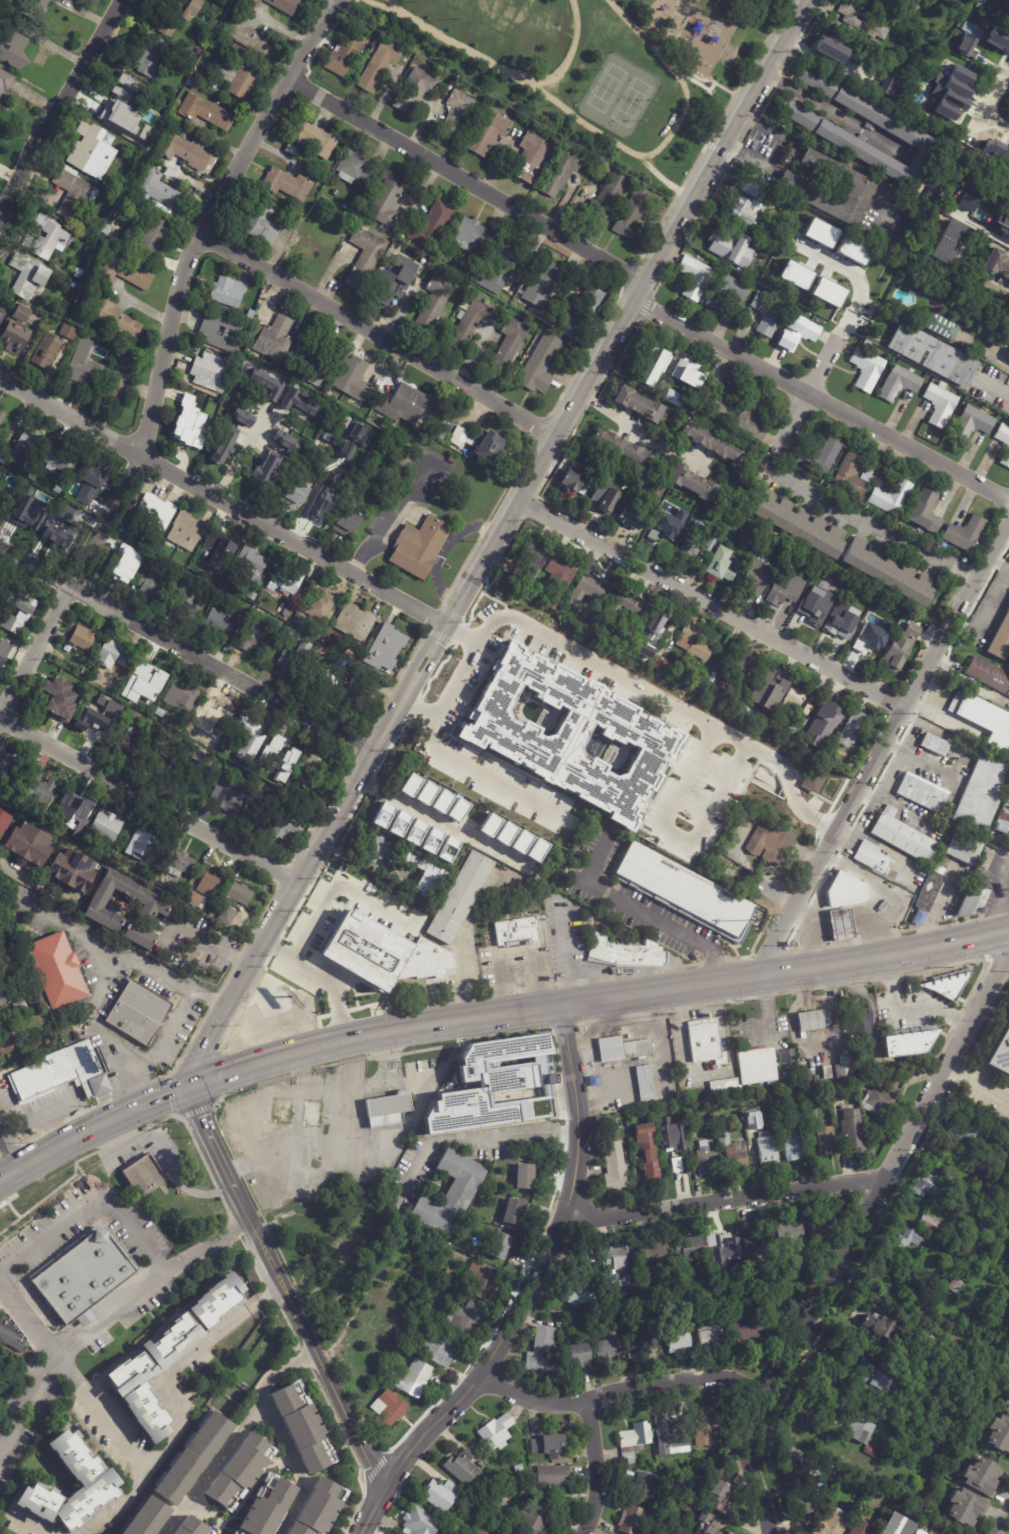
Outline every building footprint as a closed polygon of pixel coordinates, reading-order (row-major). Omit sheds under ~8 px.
[(10,6),(14,0),(22,0),(32,6),(26,15),(10,6)] [(34,3),(36,0),(53,0),(47,10),(34,3)] [(173,5),(163,0),(204,0),(206,1),(197,18),(193,15),(189,21),(183,18),(171,39),(158,32),(173,5)] [(270,4),(263,0),(301,0),(303,1),(294,17),(270,4)] [(835,11),(841,0),(848,0),(891,24),(893,19),(901,24),(898,29),(891,25),(883,40),(874,35),(873,39),(841,21),(840,21),(843,15),(835,11)] [(874,8),(859,0),(879,0),(874,8)] [(973,6),(976,0),(982,0),(984,1),(979,9),(973,6)] [(249,27),(280,44),(271,59),(224,33),(236,11),(252,20),(249,26),(249,27)] [(1003,18),(1008,21),(1005,26),(1000,23),(1003,18)] [(330,60),(335,50),(336,51),(343,39),(346,40),(356,23),(372,32),(351,69),(349,68),(344,77),(326,67),(330,60)] [(21,70),(0,58),(0,39),(7,26),(7,27),(32,40),(25,52),(30,54),(21,70)] [(990,28),(984,42),(1008,53),(1008,37),(990,28)] [(169,52),(168,53),(166,52),(152,78),(139,71),(142,64),(132,59),(139,46),(147,50),(151,43),(145,40),(149,32),(173,45),(169,52)] [(975,39),(963,33),(955,50),(968,56),(975,39)] [(840,35),(852,42),(848,50),(849,51),(844,59),(847,60),(845,64),(843,63),(839,70),(824,61),(824,63),(815,58),(819,52),(816,50),(822,40),(824,42),(827,37),(833,41),(837,34),(840,35)] [(400,64),(394,61),(375,95),(359,85),(387,37),(409,49),(400,64)] [(194,51),(196,47),(202,51),(200,55),(194,51)] [(879,49),(896,60),(887,75),(870,64),(879,49)] [(196,64),(190,60),(193,55),(199,59),(196,64)] [(264,73),(247,102),(227,90),(231,84),(209,70),(216,58),(238,71),(244,61),(264,73)] [(975,75),(946,60),(923,107),(952,121),(957,110),(962,113),(968,101),(963,98),(975,75)] [(926,170),(913,193),(778,112),(787,98),(857,140),(861,132),(867,136),(863,143),(906,169),(917,151),(873,125),(870,130),(865,127),(868,122),(797,80),(805,65),(940,146),(926,170)] [(432,75),(443,81),(435,96),(428,92),(414,116),(395,105),(418,66),(432,75)] [(5,90),(0,99),(0,67),(17,77),(15,80),(9,92),(5,90)] [(892,98),(902,77),(885,69),(875,90),(892,98)] [(191,79),(200,84),(197,90),(188,85),(191,79)] [(108,122),(101,118),(106,108),(115,113),(119,104),(109,99),(119,82),(131,89),(132,87),(149,96),(128,133),(108,122)] [(868,83),(876,87),(873,93),(865,89),(868,83)] [(445,124),(454,107),(448,104),(457,88),(483,103),(460,144),(440,133),(445,124)] [(207,120),(199,115),(195,122),(179,113),(192,90),(238,117),(229,133),(207,120)] [(513,128),(506,139),(500,136),(494,147),(487,160),(466,147),(489,109),(514,125),(513,128)] [(314,125),(341,141),(330,161),(314,152),(316,147),(308,143),(306,147),(291,138),(302,119),(314,125)] [(121,151),(103,182),(68,161),(80,141),(83,143),(86,137),(77,132),(83,121),(92,127),(93,125),(94,125),(95,124),(118,138),(113,147),(121,151)] [(191,135),(188,141),(194,144),(196,141),(199,140),(207,145),(208,148),(206,151),(212,155),(214,152),(219,155),(207,176),(190,166),(191,164),(177,156),(173,163),(157,154),(171,131),(182,138),(187,130),(192,133),(191,135)] [(518,162),(525,150),(520,147),(529,131),(555,145),(532,185),(511,173),(518,162)] [(980,154),(996,162),(1004,146),(988,138),(980,154)] [(580,172),(579,173),(576,171),(564,191),(561,190),(556,199),(542,190),(568,147),(588,159),(580,172)] [(872,184),(869,191),(870,192),(868,196),(867,195),(865,200),(866,200),(862,208),(860,207),(856,217),(857,217),(855,222),(853,221),(850,228),(773,187),(782,170),(822,191),(827,181),(795,164),(804,148),(872,184)] [(360,152),(367,156),(366,158),(374,162),(371,166),(381,172),(373,186),(363,180),(361,183),(357,181),(354,185),(340,176),(342,173),(338,170),(350,149),(358,154),(359,151),(360,152)] [(333,168),(330,173),(323,169),(326,164),(333,168)] [(58,213),(70,192),(53,183),(61,168),(64,169),(66,165),(80,173),(78,177),(97,188),(102,191),(92,208),(84,203),(73,222),(58,213)] [(287,173),(299,179),(301,174),(317,183),(306,203),(281,190),(279,194),(263,185),(274,165),(287,173)] [(154,171),(159,174),(160,172),(165,175),(161,182),(191,199),(183,214),(137,189),(143,177),(141,177),(144,170),(146,171),(148,168),(154,171)] [(403,195),(394,210),(401,214),(392,228),(367,214),(392,171),(411,182),(403,195)] [(597,221),(585,214),(594,199),(597,201),(609,181),(610,181),(616,172),(630,180),(605,225),(597,221)] [(739,189),(745,178),(759,185),(752,198),(738,190),(739,189)] [(643,213),(638,225),(641,227),(634,242),(613,231),(623,212),(624,213),(638,186),(652,193),(647,203),(648,204),(643,213)] [(979,194),(965,189),(958,206),(972,212),(979,194)] [(756,227),(750,224),(747,230),(734,222),(734,220),(727,216),(731,209),(727,207),(731,201),(734,203),(738,196),(752,204),(751,206),(758,211),(763,215),(766,217),(763,222),(760,220),(756,227)] [(459,209),(435,253),(408,238),(416,223),(423,227),(439,198),(459,209)] [(276,213),(271,221),(285,228),(274,246),(261,238),(260,240),(240,228),(248,214),(251,216),(260,201),(277,211),(276,213)] [(167,236),(166,239),(169,241),(160,256),(139,244),(136,249),(123,242),(129,230),(139,235),(152,212),(174,225),(167,236)] [(997,213),(990,230),(1008,239),(1008,218),(997,213)] [(72,235),(67,245),(61,242),(50,262),(31,252),(41,235),(47,239),(50,234),(34,225),(40,214),(63,227),(62,228),(73,234),(72,235)] [(476,219),(483,223),(482,225),(490,230),(488,233),(498,239),(490,252),(481,246),(478,250),(474,247),(470,253),(460,246),(461,245),(456,243),(459,239),(455,237),(467,217),(474,221),(476,219)] [(839,231),(811,217),(802,235),(830,249),(839,231)] [(962,241),(961,244),(953,240),(948,250),(956,254),(949,267),(928,257),(947,221),(963,229),(963,228),(968,230),(962,241)] [(108,224),(114,227),(109,235),(104,232),(108,224)] [(369,231),(390,244),(362,293),(346,283),(366,250),(351,242),(360,226),(369,231)] [(715,230),(734,241),(738,234),(747,239),(743,246),(753,252),(744,269),(735,263),(734,265),(724,260),(725,259),(709,250),(712,243),(708,241),(714,230),(715,230)] [(861,266),(870,248),(844,235),(835,252),(861,266)] [(303,239),(299,245),(293,242),(297,236),(303,239)] [(524,248),(527,250),(499,297),(475,283),(484,269),(491,273),(511,240),(524,248)] [(1005,261),(1008,263),(1008,278),(1008,280),(1000,276),(1001,274),(995,270),(993,274),(982,268),(992,247),(999,251),(1004,254),(1003,255),(1007,258),(1005,261)] [(127,280),(118,275),(115,281),(99,272),(110,250),(157,276),(148,292),(127,280)] [(12,292),(23,272),(10,265),(18,252),(56,272),(48,288),(41,284),(31,302),(12,292)] [(418,277),(415,282),(407,277),(391,308),(375,299),(381,289),(376,287),(385,270),(390,273),(401,254),(413,261),(414,258),(418,261),(417,263),(424,266),(422,270),(424,271),(421,277),(418,276),(418,277)] [(694,261),(711,271),(701,289),(702,290),(695,303),(679,295),(687,282),(686,281),(687,278),(673,270),(682,254),(694,261)] [(566,271),(567,271),(544,311),(523,299),(546,259),(566,271)] [(813,273),(786,260),(778,277),(805,290),(813,273)] [(79,271),(85,273),(82,281),(76,279),(79,271)] [(429,302),(434,293),(428,289),(438,272),(459,284),(433,332),(417,323),(424,311),(426,307),(429,302)] [(742,303),(728,296),(719,313),(705,306),(721,274),(749,288),(742,303)] [(238,281),(251,285),(248,294),(246,293),(240,309),(211,300),(213,293),(211,293),(215,282),(219,283),(222,276),(238,281)] [(839,308),(846,289),(818,277),(810,296),(839,308)] [(903,280),(899,286),(894,283),(898,277),(903,280)] [(594,318),(580,343),(556,330),(566,314),(574,318),(593,285),(608,294),(594,318)] [(761,313),(749,307),(757,292),(785,308),(775,326),(776,326),(769,340),(754,332),(761,319),(760,318),(762,314),(761,313)] [(101,294),(118,304),(115,309),(146,326),(137,342),(89,315),(101,294)] [(821,296),(836,304),(827,320),(812,312),(815,307),(814,307),(817,301),(818,301),(821,296)] [(492,326),(492,327),(483,322),(465,351),(449,342),(460,323),(461,324),(463,321),(458,318),(462,310),(467,313),(476,298),(500,312),(492,326)] [(34,314),(27,325),(15,317),(21,305),(34,313),(34,314)] [(958,324),(950,339),(922,324),(930,308),(959,323),(958,324)] [(201,333),(210,309),(246,323),(244,326),(246,327),(244,332),(243,331),(239,339),(246,342),(240,356),(202,342),(205,335),(201,333)] [(66,310),(73,313),(70,320),(62,316),(66,310)] [(251,310),(258,312),(254,322),(248,320),(251,310)] [(819,328),(812,343),(804,338),(804,340),(799,337),(798,339),(796,338),(788,353),(774,345),(791,313),(819,328)] [(254,349),(256,345),(252,343),(255,338),(253,337),(259,326),(264,329),(266,325),(272,329),(280,314),(295,322),(288,335),(295,339),(282,364),(254,350),(254,349)] [(850,328),(857,315),(867,320),(864,326),(866,327),(863,333),(861,332),(860,333),(850,328)] [(502,373),(491,366),(499,354),(498,353),(500,350),(501,351),(509,337),(503,332),(512,317),(534,330),(507,376),(502,373)] [(970,370),(962,386),(884,344),(898,318),(976,360),(970,370)] [(33,332),(34,333),(22,353),(14,348),(12,352),(7,349),(9,345),(0,340),(12,319),(33,332)] [(74,341),(60,334),(65,324),(82,331),(77,342),(74,341)] [(49,333),(66,342),(50,371),(32,361),(48,332),(49,333)] [(320,338),(332,345),(323,361),(333,368),(321,389),(309,382),(313,375),(292,363),(311,332),(320,338)] [(554,364),(548,373),(556,378),(547,395),(538,390),(536,393),(519,383),(549,332),(566,342),(554,364)] [(83,339),(85,333),(86,334),(86,333),(91,335),(90,336),(92,337),(90,342),(83,339)] [(662,352),(666,354),(666,353),(673,357),(668,365),(665,363),(659,373),(657,372),(649,388),(640,383),(654,357),(648,354),(644,362),(637,357),(645,342),(662,352)] [(879,373),(867,395),(852,387),(860,373),(858,372),(860,370),(854,367),(855,366),(847,362),(855,346),(885,362),(879,373)] [(230,383),(226,395),(194,383),(197,377),(192,375),(199,357),(204,359),(205,356),(205,357),(207,353),(237,364),(230,383)] [(133,373),(123,409),(100,402),(105,385),(109,387),(118,354),(137,359),(133,373)] [(355,356),(371,365),(363,380),(370,384),(368,387),(374,389),(366,404),(332,386),(347,358),(351,360),(354,356),(355,356)] [(105,373),(99,388),(86,383),(86,384),(68,378),(75,358),(90,363),(90,362),(94,363),(93,365),(95,365),(96,362),(107,367),(105,373)] [(683,358),(695,365),(692,371),(696,373),(689,387),(669,376),(678,358),(681,360),(682,358),(683,358)] [(910,373),(921,379),(913,394),(904,389),(903,390),(898,388),(890,404),(876,396),(884,381),(879,379),(882,374),(886,376),(892,364),(910,373)] [(269,391),(265,399),(274,404),(284,383),(253,368),(247,381),(269,391)] [(397,422),(376,410),(384,396),(393,402),(404,383),(433,400),(417,426),(400,416),(397,422)] [(933,404),(921,397),(929,383),(957,398),(940,430),(926,423),(934,409),(932,408),(934,405),(933,404)] [(663,408),(654,426),(641,420),(642,418),(610,403),(619,385),(632,391),(631,394),(649,402),(649,401),(663,408)] [(697,409),(704,395),(713,400),(715,397),(718,399),(719,397),(720,398),(728,385),(742,393),(725,424),(697,409)] [(669,388),(685,397),(678,408),(663,399),(669,388)] [(311,419),(319,405),(287,389),(280,404),(311,419)] [(758,411),(756,415),(758,417),(757,419),(762,422),(761,424),(768,428),(761,441),(733,427),(749,395),(763,402),(758,411)] [(181,397),(219,406),(215,425),(203,422),(203,424),(192,422),(188,441),(169,437),(178,396),(181,397)] [(248,401),(264,410),(253,429),(234,419),(244,399),(248,401)] [(986,435),(976,430),(975,432),(973,430),(972,432),(970,432),(963,445),(948,437),(965,405),(994,420),(986,435)] [(8,416),(0,430),(0,411),(8,416)] [(347,416),(354,420),(349,430),(342,426),(347,416)] [(296,468),(283,461),(281,464),(276,462),(274,466),(245,451),(261,419),(276,427),(275,429),(285,434),(286,433),(297,439),(296,442),(308,447),(307,450),(312,452),(303,471),(296,468)] [(725,444),(740,453),(733,466),(689,441),(690,439),(679,433),(686,422),(725,444)] [(999,423),(1008,429),(1008,469),(997,463),(1004,450),(1002,449),(1004,447),(1002,446),(1000,445),(1001,443),(991,438),(999,423)] [(239,430),(226,425),(210,460),(222,466),(239,430)] [(445,441),(436,437),(443,425),(451,430),(445,441)] [(6,464),(0,461),(0,454),(5,445),(15,450),(28,426),(43,435),(46,437),(31,464),(17,457),(15,460),(10,457),(6,464)] [(460,427),(471,433),(468,439),(473,441),(480,428),(490,433),(490,431),(501,438),(501,439),(511,444),(499,467),(477,454),(479,450),(467,442),(465,446),(452,439),(459,426),(460,427)] [(608,432),(642,450),(641,452),(652,458),(646,469),(589,439),(595,428),(606,434),(608,432)] [(310,437),(313,430),(318,433),(315,439),(310,437)] [(833,460),(824,477),(795,462),(803,447),(811,452),(812,450),(817,452),(818,450),(820,451),(827,438),(841,445),(833,460)] [(71,450),(84,457),(72,477),(58,469),(55,474),(47,469),(49,465),(45,462),(55,446),(68,454),(71,449),(71,450)] [(332,447),(337,450),(325,470),(319,467),(332,447)] [(859,476),(858,479),(868,483),(860,499),(831,483),(848,451),(863,458),(856,472),(858,473),(857,475),(859,476)] [(256,465),(249,478),(267,487),(281,461),(267,453),(260,466),(256,465)] [(454,455),(460,459),(458,464),(451,460),(454,455)] [(94,463),(102,467),(97,477),(101,479),(97,488),(78,479),(83,470),(88,472),(93,463),(94,463)] [(687,470),(686,472),(716,487),(708,504),(695,498),(696,495),(679,486),(678,488),(665,482),(674,464),(687,470)] [(24,467),(30,471),(26,477),(20,473),(24,467)] [(575,475),(583,479),(572,497),(559,490),(561,487),(557,485),(566,469),(575,475)] [(294,509),(282,503),(284,498),(281,496),(291,477),(316,490),(309,504),(303,502),(299,511),(294,509)] [(867,503),(874,488),(884,493),(885,491),(890,493),(897,479),(912,486),(897,517),(867,503)] [(605,486),(619,494),(607,515),(601,511),(600,513),(594,509),(596,505),(588,500),(599,482),(605,486)] [(323,516),(309,510),(311,505),(310,504),(319,485),(343,496),(334,515),(329,513),(326,518),(323,516)] [(583,494),(578,491),(581,485),(586,488),(583,494)] [(56,486),(63,489),(60,495),(53,491),(56,486)] [(938,505),(947,510),(934,534),(905,519),(922,488),(936,495),(929,509),(931,509),(930,512),(931,513),(936,504),(938,505)] [(767,489),(779,495),(772,503),(778,507),(783,498),(795,505),(789,512),(795,516),(800,507),(811,513),(806,522),(811,525),(817,516),(828,523),(822,531),(829,534),(833,526),(845,533),(839,541),(844,544),(834,562),(804,545),(801,550),(783,539),(785,534),(752,515),(767,489)] [(153,492),(159,495),(158,497),(167,501),(169,499),(179,504),(165,535),(134,519),(148,490),(153,492)] [(89,502),(86,507),(69,497),(72,491),(89,501),(89,502)] [(2,517),(0,516),(0,497),(10,503),(2,517)] [(15,525),(20,516),(13,513),(19,501),(48,516),(38,537),(15,525)] [(678,510),(683,501),(694,507),(688,516),(678,510)] [(93,517),(90,523),(66,510),(70,502),(94,515),(93,517)] [(350,538),(331,528),(332,526),(331,525),(342,504),(367,517),(358,534),(356,532),(354,536),(353,535),(350,539),(350,538)] [(637,532),(614,521),(621,506),(640,515),(638,519),(643,521),(638,532),(637,532)] [(190,511),(194,513),(193,516),(201,520),(202,517),(211,522),(194,552),(169,538),(177,524),(175,524),(184,508),(190,511)] [(61,549),(45,539),(61,512),(78,522),(61,549)] [(430,515),(454,529),(436,561),(437,562),(425,583),(389,562),(396,550),(393,549),(407,524),(420,531),(429,514),(430,515)] [(950,545),(940,539),(948,524),(957,529),(958,528),(961,529),(962,527),(964,528),(971,515),(985,523),(968,554),(950,545)] [(677,524),(663,551),(643,539),(651,523),(657,527),(662,516),(677,524)] [(686,559),(676,554),(694,520),(702,525),(698,532),(708,537),(700,553),(697,551),(693,558),(690,556),(688,560),(686,559)] [(730,522),(738,527),(734,533),(726,529),(730,522)] [(220,531),(238,540),(227,561),(215,555),(213,559),(200,552),(213,527),(220,531)] [(857,536),(868,542),(863,550),(868,553),(873,544),(885,551),(880,559),(885,563),(890,554),(901,560),(896,569),(901,572),(907,562),(918,569),(913,578),(918,581),(923,572),(935,579),(930,588),(934,591),(924,609),(841,562),(856,535),(857,536)] [(701,551),(709,537),(714,539),(706,554),(701,551)] [(127,548),(132,538),(142,544),(136,554),(127,548)] [(536,544),(546,549),(527,584),(511,575),(530,540),(536,544)] [(259,550),(262,552),(261,554),(271,559),(264,574),(268,576),(264,586),(256,583),(257,580),(239,572),(245,559),(241,557),(247,544),(259,550)] [(728,554),(724,561),(728,562),(727,564),(740,571),(734,583),(720,575),(717,580),(703,572),(717,545),(729,552),(728,554)] [(132,565),(130,568),(133,570),(131,574),(128,573),(123,582),(115,578),(116,576),(109,572),(117,555),(133,563),(132,565)] [(554,557),(561,561),(563,558),(578,566),(565,589),(548,580),(551,574),(544,570),(552,556),(554,557)] [(771,572),(756,598),(736,587),(752,557),(771,567),(769,571),(771,572)] [(306,574),(307,575),(296,595),(286,590),(278,589),(277,591),(269,587),(282,562),(306,574)] [(147,596),(146,595),(146,594),(140,591),(143,587),(138,584),(144,573),(170,588),(161,604),(147,596)] [(792,603),(784,599),(780,605),(777,603),(775,607),(764,601),(778,576),(784,579),(780,586),(790,592),(794,585),(801,589),(793,604),(792,603)] [(583,579),(586,581),(587,578),(596,584),(597,581),(606,586),(597,603),(581,595),(578,601),(569,596),(580,577),(583,579)] [(3,604),(0,602),(0,582),(1,583),(3,579),(13,584),(3,604)] [(201,592),(196,603),(202,606),(194,622),(176,612),(186,593),(181,590),(185,583),(190,586),(193,581),(204,586),(201,592)] [(327,591),(340,598),(326,622),(306,611),(308,608),(304,605),(310,595),(314,598),(319,590),(325,594),(327,590),(327,591)] [(627,602),(616,622),(601,614),(615,590),(626,596),(625,599),(628,600),(627,602)] [(250,591),(258,596),(255,601),(247,597),(250,591)] [(21,637),(0,626),(0,621),(5,612),(18,619),(22,611),(9,604),(14,593),(26,599),(39,606),(37,609),(39,610),(34,618),(32,617),(21,637)] [(852,594),(857,597),(854,602),(849,599),(852,594)] [(559,600),(561,602),(555,613),(544,607),(550,595),(559,600)] [(807,624),(805,623),(806,622),(799,618),(800,615),(795,612),(802,599),(823,611),(814,628),(807,624)] [(355,603),(362,607),(361,609),(366,611),(367,610),(380,617),(366,643),(335,626),(350,600),(355,603)] [(883,606),(875,619),(868,615),(876,601),(883,605),(883,606)] [(985,653),(1008,607),(1008,650),(1003,662),(985,653)] [(222,612),(228,615),(225,619),(237,626),(228,641),(220,636),(219,638),(212,635),(213,633),(209,630),(210,628),(205,625),(214,608),(222,612)] [(242,624),(237,621),(243,608),(251,612),(244,625),(242,624)] [(249,652),(238,646),(256,613),(266,618),(261,627),(271,632),(268,638),(276,642),(268,656),(253,648),(250,653),(249,652)] [(658,636),(638,625),(642,617),(644,619),(646,614),(653,618),(654,614),(666,621),(658,636)] [(845,640),(840,637),(837,642),(820,632),(828,617),(837,622),(838,622),(844,625),(846,619),(854,623),(845,640)] [(388,621),(396,626),(395,628),(412,637),(406,647),(404,646),(398,658),(400,659),(394,670),(369,656),(387,621),(388,621)] [(690,626),(700,632),(694,640),(711,651),(703,663),(673,644),(687,623),(690,626)] [(86,629),(99,635),(92,648),(97,651),(94,656),(89,653),(89,652),(70,642),(78,624),(86,629)] [(866,627),(882,636),(870,659),(853,649),(865,626),(866,627)] [(614,629),(626,635),(618,649),(606,642),(614,629)] [(13,641),(1,635),(0,638),(0,669),(13,641)] [(111,641),(112,641),(113,640),(119,643),(118,644),(124,648),(113,670),(100,663),(101,661),(97,659),(108,639),(111,641)] [(906,641),(915,646),(911,654),(902,648),(906,641)] [(643,645),(654,652),(646,664),(636,657),(643,645)] [(888,674),(882,671),(886,664),(879,660),(886,649),(892,653),(895,648),(907,655),(904,660),(907,661),(900,675),(895,672),(893,676),(888,674)] [(294,677),(281,671),(283,668),(278,665),(286,650),(305,660),(296,678),(294,677)] [(747,654),(750,655),(748,659),(755,663),(745,682),(737,679),(739,677),(731,673),(735,665),(733,664),(741,650),(747,654)] [(126,653),(136,658),(130,669),(118,662),(124,651),(126,653)] [(659,656),(673,664),(666,675),(649,665),(655,654),(659,656)] [(996,668),(1008,675),(1008,698),(963,674),(973,656),(996,668)] [(156,667),(163,671),(163,672),(168,675),(162,687),(157,684),(149,688),(145,695),(126,686),(138,662),(154,670),(155,667),(156,667)] [(335,693),(320,686),(317,691),(308,687),(320,662),(344,674),(335,693)] [(372,679),(359,708),(343,701),(357,670),(373,677),(372,679)] [(777,674),(781,677),(779,680),(784,683),(780,690),(778,689),(774,696),(767,693),(766,695),(757,691),(763,680),(761,679),(764,674),(766,675),(769,670),(777,674)] [(711,673),(716,676),(711,685),(705,682),(710,673),(711,673)] [(67,722),(60,718),(61,715),(48,708),(53,697),(54,698),(56,695),(44,689),(49,680),(54,683),(57,677),(60,678),(62,676),(69,679),(68,681),(74,685),(71,690),(80,694),(75,702),(78,704),(77,708),(78,708),(72,719),(71,719),(69,723),(67,722)] [(178,678),(203,691),(192,713),(184,709),(183,711),(165,701),(177,677),(178,678)] [(700,695),(694,691),(702,681),(707,684),(700,695)] [(709,697),(716,686),(727,692),(720,704),(709,697)] [(798,689),(800,690),(799,692),(805,696),(797,709),(783,701),(791,688),(796,690),(797,689),(798,689)] [(94,736),(92,735),(93,732),(81,725),(88,713),(84,711),(97,689),(112,698),(105,708),(101,706),(97,714),(99,715),(100,713),(117,723),(105,743),(94,736)] [(959,689),(1008,714),(1008,743),(1003,755),(984,745),(990,732),(948,711),(959,689)] [(96,703),(105,707),(101,716),(114,721),(120,705),(99,696),(96,703)] [(745,718),(738,714),(746,700),(753,704),(745,718)] [(214,704),(219,706),(220,704),(228,708),(215,732),(208,728),(211,724),(197,716),(203,704),(209,707),(211,702),(214,704)] [(832,702),(846,710),(837,728),(825,722),(824,724),(811,717),(818,704),(823,707),(825,702),(829,704),(831,702),(832,702)] [(126,703),(130,706),(126,712),(122,709),(126,703)] [(807,705),(811,707),(806,717),(800,714),(805,704),(807,705)] [(158,708),(166,711),(163,718),(155,714),(158,708)] [(136,726),(126,721),(132,709),(146,717),(140,728),(136,726)] [(854,711),(865,717),(851,745),(849,744),(846,750),(838,745),(835,750),(832,748),(852,710),(854,711)] [(256,721),(265,725),(262,731),(269,735),(254,764),(238,756),(249,736),(245,734),(242,740),(232,735),(243,714),(256,721)] [(788,723),(799,730),(789,744),(781,739),(783,735),(781,734),(788,723)] [(123,753),(116,749),(123,736),(135,742),(140,732),(148,737),(138,757),(125,750),(123,753)] [(948,746),(943,757),(920,746),(926,732),(950,744),(948,746)] [(285,739),(273,733),(260,760),(280,770),(276,778),(285,783),(299,752),(289,747),(285,755),(279,752),(285,739)] [(185,745),(188,740),(194,744),(191,749),(185,745)] [(193,758),(199,747),(210,753),(204,764),(193,758)] [(155,772),(147,768),(156,751),(181,764),(174,778),(158,771),(157,773),(155,772)] [(326,764),(319,778),(331,785),(324,798),(297,783),(304,769),(298,766),(302,759),(308,762),(312,753),(328,761),(326,764)] [(982,753),(1008,765),(1008,776),(982,835),(951,821),(982,753)] [(8,784),(0,799),(0,761),(3,755),(11,760),(13,757),(14,758),(23,762),(13,780),(7,777),(5,782),(8,784)] [(824,780),(813,801),(797,792),(812,764),(828,773),(824,780)] [(186,785),(195,770),(215,781),(206,796),(186,785)] [(42,774),(43,775),(40,781),(45,784),(46,782),(49,784),(52,779),(61,783),(46,811),(27,801),(30,796),(24,793),(36,771),(42,774)] [(947,799),(940,814),(897,793),(907,772),(950,792),(947,799)] [(227,810),(215,804),(221,792),(215,789),(222,774),(236,782),(237,781),(244,784),(240,793),(247,796),(240,810),(235,807),(232,813),(227,810)] [(414,774),(475,807),(464,824),(403,791),(414,774)] [(992,830),(1008,791),(1008,838),(992,830)] [(79,796),(82,797),(81,800),(92,806),(84,821),(75,816),(72,820),(65,816),(67,813),(64,812),(75,793),(79,796)] [(22,812),(14,808),(20,798),(27,802),(22,812)] [(425,821),(462,839),(455,854),(377,815),(384,800),(425,821)] [(383,829),(394,807),(381,801),(370,823),(383,829)] [(246,821),(241,818),(249,803),(255,807),(255,805),(267,812),(270,807),(277,812),(264,832),(246,821)] [(940,846),(928,867),(869,833),(886,804),(897,810),(893,819),(940,846)] [(297,810),(300,812),(296,819),(295,819),(293,823),(301,828),(295,840),(294,839),(292,844),(271,833),(282,813),(284,815),(289,806),(297,810)] [(43,814),(39,821),(28,815),(31,807),(43,813),(43,814)] [(14,815),(0,843),(0,808),(14,815)] [(108,810),(118,816),(117,818),(124,823),(112,845),(88,832),(101,810),(106,813),(107,810),(108,810)] [(492,814),(551,846),(541,864),(484,831),(492,814)] [(794,843),(779,869),(760,858),(764,851),(762,850),(758,857),(745,849),(761,820),(795,839),(794,843)] [(41,867),(5,847),(16,826),(20,828),(24,821),(53,837),(49,845),(53,847),(42,867),(41,867)] [(155,838),(160,840),(151,860),(154,862),(147,875),(136,870),(140,863),(143,864),(146,858),(143,856),(141,860),(125,852),(137,829),(155,838)] [(380,859),(374,855),(372,857),(357,850),(364,836),(367,838),(370,832),(398,847),(394,855),(385,851),(381,859),(380,859)] [(971,868),(945,854),(956,832),(982,845),(971,868)] [(863,839),(880,848),(878,852),(890,859),(882,875),(852,859),(863,839)] [(749,907),(742,922),(746,924),(736,944),(610,875),(629,840),(750,907),(749,907)] [(90,894),(89,897),(44,871),(56,851),(66,856),(70,848),(73,850),(79,853),(80,853),(90,859),(98,864),(94,871),(101,875),(90,894)] [(179,851),(183,853),(184,851),(191,854),(190,856),(198,860),(191,875),(184,872),(181,878),(166,871),(169,865),(166,863),(172,850),(178,853),(179,851)] [(424,895),(422,894),(423,892),(417,889),(426,871),(406,860),(410,851),(451,872),(436,902),(424,895)] [(496,867),(452,948),(427,934),(473,851),(497,865),(496,867)] [(345,875),(351,864),(356,867),(350,878),(345,875)] [(940,868),(945,870),(941,877),(944,879),(926,914),(912,907),(934,865),(940,868)] [(710,867),(741,882),(737,889),(705,873),(709,866),(710,867)] [(220,869),(224,871),(222,873),(227,876),(215,899),(197,890),(209,867),(216,870),(218,868),(220,869)] [(173,903),(167,915),(116,887),(105,908),(114,913),(115,911),(161,936),(153,951),(86,915),(111,868),(174,902),(173,903)] [(977,870),(986,874),(980,889),(989,893),(980,914),(951,921),(975,869),(977,870)] [(246,883),(251,886),(249,889),(257,892),(251,906),(228,896),(234,881),(244,885),(245,883),(246,883)] [(828,909),(825,890),(845,887),(853,889),(859,883),(872,897),(864,905),(863,903),(828,909)] [(961,887),(964,888),(954,908),(946,905),(955,884),(961,887)] [(205,909),(185,899),(190,889),(210,899),(205,909)] [(234,911),(238,913),(231,927),(218,920),(225,906),(234,911)] [(825,914),(847,911),(851,941),(829,944),(825,914)] [(918,927),(909,924),(914,911),(924,915),(919,928),(918,927)] [(539,942),(505,947),(505,946),(498,946),(494,923),(535,917),(539,942)] [(313,935),(307,932),(312,924),(317,927),(313,935)] [(361,935),(357,943),(354,941),(352,944),(353,947),(352,948),(368,957),(372,949),(392,959),(397,950),(390,946),(396,936),(417,947),(422,937),(456,955),(457,967),(456,968),(457,975),(448,976),(448,978),(438,979),(438,976),(420,979),(420,974),(399,977),(389,996),(385,993),(385,992),(332,963),(334,959),(309,946),(318,928),(344,942),(349,934),(342,930),(345,925),(354,930),(362,935),(361,935)] [(610,945),(616,947),(644,947),(644,939),(657,946),(656,953),(664,953),(664,964),(660,967),(613,966),(587,958),(594,932),(607,936),(604,943),(610,945)] [(66,937),(74,956),(76,955),(80,964),(78,965),(90,993),(54,1008),(30,948),(65,934),(66,937)] [(957,996),(953,1002),(933,991),(918,986),(970,972),(957,996)] [(134,982),(173,1006),(148,1048),(105,1022),(131,980),(134,982)] [(11,1016),(0,1020),(0,989),(1,989),(11,1016)] [(262,1001),(291,993),(295,1008),(280,1012),(284,1026),(269,1030),(262,1001)] [(15,1004),(26,999),(31,1011),(20,1016),(15,1004)] [(870,1026),(871,1033),(853,1035),(849,1006),(870,1003),(872,1021),(870,1022),(870,1026)] [(802,1031),(799,1032),(796,1013),(820,1009),(820,1012),(828,1011),(830,1025),(822,1026),(822,1028),(802,1031)] [(982,1063),(1008,1013),(1008,1078),(982,1063)] [(718,1065),(717,1060),(695,1063),(689,1027),(717,1023),(722,1053),(728,1052),(730,1064),(718,1066),(718,1065)] [(47,1045),(43,1034),(54,1030),(58,1042),(47,1045)] [(936,1031),(924,1053),(884,1058),(882,1037),(936,1030),(936,1031)] [(1,1055),(0,1052),(0,1038),(17,1031),(23,1047),(17,1050),(1,1055)] [(472,1045),(554,1036),(566,1121),(425,1137),(420,1118),(446,1097),(468,1093),(460,1065),(472,1045)] [(652,1055),(645,1056),(645,1059),(638,1061),(637,1057),(602,1063),(598,1039),(620,1036),(621,1044),(650,1039),(652,1055)] [(98,1098),(97,1095),(90,1098),(84,1085),(79,1087),(77,1081),(56,1090),(57,1092),(22,1106),(10,1075),(45,1061),(44,1058),(90,1039),(102,1069),(104,1068),(106,1074),(109,1073),(116,1091),(98,1098)] [(778,1080),(742,1086),(738,1053),(773,1048),(778,1080)] [(849,1053),(852,1074),(834,1077),(833,1065),(838,1064),(837,1055),(849,1053)] [(585,1060),(593,1059),(594,1069),(586,1070),(585,1060)] [(633,1067),(648,1065),(651,1091),(652,1100),(638,1102),(636,1092),(633,1067)] [(820,1079),(819,1067),(827,1066),(829,1078),(820,1079)] [(810,1080),(810,1082),(797,1083),(796,1071),(810,1070),(810,1080)] [(587,1077),(596,1076),(597,1086),(588,1086),(587,1077)] [(710,1093),(709,1082),(737,1078),(739,1094),(711,1098),(710,1093)] [(844,1100),(831,1102),(829,1089),(842,1086),(845,1099),(844,1100)] [(891,1107),(885,1120),(862,1108),(873,1086),(896,1098),(891,1107)] [(801,1087),(802,1104),(812,1103),(811,1087),(801,1087)] [(366,1102),(398,1097),(397,1093),(409,1091),(413,1112),(402,1113),(403,1124),(370,1129),(366,1102)] [(781,1117),(774,1118),(773,1108),(780,1107),(781,1117)] [(851,1147),(844,1148),(840,1120),(843,1119),(842,1110),(859,1108),(864,1150),(853,1151),(853,1147),(851,1147)] [(758,1130),(747,1131),(745,1117),(758,1115),(759,1129),(758,1130)] [(726,1144),(717,1145),(714,1121),(726,1119),(728,1144),(726,1144)] [(944,1136),(952,1121),(976,1133),(972,1143),(976,1144),(972,1152),(943,1137),(944,1136)] [(645,1181),(644,1181),(639,1143),(635,1143),(633,1126),(650,1123),(651,1131),(654,1131),(656,1149),(653,1150),(654,1155),(657,1154),(660,1179),(645,1181)] [(666,1142),(657,1143),(654,1126),(663,1125),(666,1142)] [(694,1138),(688,1139),(687,1125),(695,1125),(696,1138),(694,1138)] [(821,1155),(816,1129),(832,1125),(836,1151),(830,1152),(830,1154),(821,1156),(821,1155)] [(798,1159),(786,1161),(783,1140),(785,1140),(788,1130),(803,1128),(806,1146),(802,1146),(805,1158),(798,1159)] [(759,1170),(756,1138),(759,1138),(758,1132),(774,1131),(778,1168),(759,1170)] [(739,1168),(728,1170),(724,1148),(734,1147),(733,1141),(743,1139),(746,1152),(739,1154),(741,1168),(739,1168)] [(603,1175),(607,1174),(604,1153),(606,1153),(605,1144),(620,1142),(626,1187),(605,1190),(603,1175)] [(681,1182),(669,1184),(665,1157),(675,1155),(673,1145),(685,1144),(690,1177),(681,1179),(681,1182)] [(459,1151),(490,1169),(462,1218),(470,1222),(467,1226),(469,1227),(464,1235),(456,1230),(451,1239),(410,1216),(422,1195),(441,1205),(456,1178),(438,1167),(450,1146),(459,1151)] [(710,1171),(710,1175),(698,1177),(695,1154),(698,1154),(698,1148),(708,1146),(709,1152),(714,1151),(717,1170),(710,1171)] [(168,1181),(142,1198),(123,1170),(150,1152),(168,1181)] [(536,1167),(536,1190),(518,1189),(518,1164),(536,1165),(536,1167)] [(379,1169),(383,1171),(375,1182),(368,1177),(376,1166),(379,1169)] [(948,1188),(943,1199),(935,1195),(934,1197),(924,1192),(921,1197),(909,1191),(919,1170),(940,1181),(942,1177),(952,1182),(948,1188)] [(525,1217),(523,1227),(504,1223),(510,1198),(528,1203),(525,1217)] [(924,1214),(934,1219),(935,1217),(940,1220),(939,1222),(941,1223),(934,1234),(918,1224),(924,1214)] [(808,1218),(835,1215),(837,1227),(832,1228),(833,1234),(825,1235),(826,1241),(815,1242),(815,1237),(810,1237),(808,1218)] [(978,1229),(984,1216),(992,1220),(987,1233),(978,1229)] [(775,1226),(799,1221),(802,1239),(785,1242),(785,1241),(777,1242),(775,1226)] [(909,1228),(923,1236),(923,1237),(926,1239),(923,1242),(921,1241),(918,1247),(911,1243),(903,1257),(885,1247),(893,1233),(902,1238),(908,1227),(909,1228)] [(740,1231),(764,1228),(766,1246),(761,1246),(762,1255),(751,1256),(750,1253),(743,1254),(740,1231)] [(91,1311),(96,1318),(83,1328),(77,1320),(68,1327),(52,1307),(48,1310),(41,1301),(45,1297),(33,1283),(97,1231),(98,1229),(111,1232),(110,1236),(139,1271),(90,1310),(91,1311)] [(709,1234),(709,1232),(730,1229),(732,1245),(721,1247),(722,1257),(715,1258),(715,1261),(708,1262),(706,1248),(711,1248),(709,1234)] [(515,1238),(506,1261),(489,1254),(498,1231),(515,1238)] [(673,1239),(693,1236),(692,1234),(701,1233),(704,1256),(698,1257),(698,1259),(689,1261),(689,1258),(683,1259),(682,1252),(675,1253),(673,1239)] [(637,1244),(666,1240),(669,1260),(640,1264),(637,1244)] [(602,1249),(629,1245),(631,1254),(624,1255),(624,1261),(604,1264),(602,1249)] [(369,1255),(375,1248),(381,1252),(375,1259),(369,1255)] [(580,1249),(594,1248),(594,1261),(581,1261),(580,1249)] [(786,1258),(787,1270),(780,1271),(779,1258),(786,1258)] [(947,1265),(951,1259),(956,1263),(952,1268),(947,1265)] [(574,1306),(560,1297),(581,1261),(595,1270),(574,1306)] [(505,1276),(502,1281),(504,1282),(497,1295),(493,1293),(487,1302),(466,1290),(471,1281),(476,1284),(479,1279),(469,1274),(476,1262),(486,1267),(487,1265),(505,1275),(505,1276)] [(377,1266),(391,1275),(385,1286),(370,1277),(377,1266)] [(449,1268),(456,1272),(452,1280),(446,1276),(449,1268)] [(203,1331),(205,1334),(198,1340),(198,1341),(192,1346),(192,1347),(180,1357),(180,1358),(167,1368),(168,1368),(161,1373),(161,1372),(152,1379),(151,1378),(146,1382),(155,1394),(153,1396),(158,1402),(160,1401),(165,1407),(163,1409),(168,1415),(170,1414),(175,1420),(173,1422),(168,1427),(172,1433),(154,1448),(148,1441),(149,1440),(135,1421),(135,1420),(126,1408),(127,1407),(115,1392),(117,1390),(106,1376),(127,1359),(130,1362),(144,1351),(140,1345),(147,1340),(151,1345),(163,1337),(161,1334),(174,1324),(172,1322),(186,1312),(193,1321),(196,1319),(189,1309),(196,1303),(195,1302),(202,1297),(201,1296),(207,1292),(207,1291),(221,1280),(221,1281),(227,1277),(226,1276),(232,1271),(247,1290),(241,1294),(246,1301),(239,1306),(237,1304),(225,1314),(226,1316),(213,1326),(215,1328),(208,1333),(205,1329),(203,1331)] [(962,1284),(956,1294),(947,1289),(954,1277),(963,1283),(962,1284)] [(434,1287),(442,1291),(438,1300),(429,1297),(434,1287)] [(394,1288),(406,1296),(399,1306),(387,1298),(394,1288)] [(772,1305),(761,1310),(754,1296),(767,1290),(774,1304),(772,1305)] [(408,1299),(419,1304),(416,1311),(405,1305),(408,1299)] [(487,1310),(469,1342),(454,1334),(457,1328),(448,1322),(453,1313),(458,1316),(462,1308),(467,1311),(473,1301),(487,1310)] [(761,1322),(764,1346),(734,1349),(729,1314),(756,1310),(757,1318),(760,1317),(761,1322)] [(885,1340),(859,1323),(867,1312),(876,1318),(880,1312),(897,1323),(895,1326),(909,1335),(900,1349),(885,1340)] [(23,1353),(0,1339),(0,1323),(3,1318),(9,1314),(26,1335),(26,1336),(22,1343),(25,1345),(28,1341),(32,1343),(29,1348),(27,1347),(23,1353)] [(433,1316),(439,1320),(436,1325),(430,1321),(433,1316)] [(721,1344),(721,1345),(698,1348),(694,1323),(718,1320),(721,1344)] [(524,1368),(526,1351),(532,1351),(534,1325),(554,1327),(551,1358),(556,1359),(555,1371),(524,1368)] [(689,1350),(665,1353),(662,1332),(686,1329),(689,1350)] [(467,1348),(462,1356),(458,1354),(449,1370),(426,1357),(431,1348),(426,1346),(433,1333),(439,1336),(441,1332),(468,1346),(467,1348)] [(654,1348),(655,1350),(646,1351),(646,1358),(629,1360),(626,1337),(652,1333),(654,1348)] [(624,1354),(596,1357),(594,1339),(622,1335),(624,1354)] [(587,1358),(580,1359),(581,1370),(571,1371),(570,1367),(567,1367),(563,1344),(584,1341),(587,1358)] [(861,1356),(898,1378),(886,1400),(848,1379),(861,1356)] [(437,1372),(421,1400),(397,1387),(401,1378),(405,1380),(418,1358),(438,1370),(437,1372)] [(976,1368),(982,1358),(995,1366),(988,1376),(976,1369),(976,1368)] [(305,1384),(308,1391),(306,1392),(308,1397),(311,1396),(315,1406),(317,1405),(332,1437),(331,1437),(335,1447),(333,1448),(335,1453),(338,1452),(343,1463),(314,1477),(312,1473),(309,1474),(308,1471),(311,1469),(305,1457),(302,1458),(300,1455),(304,1454),(302,1451),(297,1453),(293,1444),(297,1442),(297,1440),(293,1442),(288,1433),(292,1431),(292,1429),(287,1431),(283,1422),(287,1420),(285,1416),(281,1418),(280,1414),(283,1413),(277,1401),(275,1402),(271,1395),(303,1380),(305,1384)] [(380,1382),(387,1386),(384,1390),(377,1387),(380,1382)] [(404,1416),(402,1419),(400,1417),(391,1428),(384,1423),(381,1426),(375,1421),(381,1413),(373,1407),(388,1388),(398,1396),(399,1395),(411,1405),(404,1413),(405,1414),(404,1416)] [(1006,1390),(1008,1392),(1008,1413),(1001,1409),(1004,1404),(1000,1401),(1006,1390)] [(730,1415),(732,1426),(711,1429),(713,1443),(697,1445),(693,1415),(729,1409),(730,1415)] [(231,1422),(237,1426),(231,1434),(230,1434),(225,1441),(226,1441),(216,1455),(215,1454),(211,1461),(202,1474),(201,1473),(196,1481),(187,1494),(186,1493),(182,1500),(182,1501),(177,1508),(169,1502),(170,1502),(155,1491),(156,1488),(152,1486),(163,1471),(167,1474),(171,1469),(166,1466),(177,1451),(182,1454),(185,1449),(181,1446),(191,1431),(196,1434),(200,1430),(196,1427),(206,1411),(211,1415),(215,1411),(231,1422)] [(511,1412),(518,1422),(509,1428),(514,1436),(508,1440),(510,1444),(503,1449),(501,1446),(493,1451),(479,1431),(497,1418),(498,1419),(511,1411),(511,1412)] [(997,1412),(1008,1418),(1008,1453),(998,1447),(997,1450),(981,1441),(988,1428),(983,1426),(990,1414),(994,1417),(997,1412)] [(874,1426),(865,1444),(845,1434),(854,1414),(875,1424),(874,1426)] [(644,1443),(632,1445),(634,1463),(622,1464),(617,1431),(631,1429),(630,1422),(635,1419),(647,1420),(650,1442),(644,1443)] [(658,1455),(654,1429),(685,1424),(689,1451),(658,1455)] [(907,1430),(916,1435),(908,1452),(899,1447),(907,1430)] [(87,1526),(75,1533),(72,1533),(70,1531),(68,1532),(66,1529),(67,1528),(59,1516),(53,1526),(45,1520),(45,1521),(26,1508),(24,1511),(17,1506),(19,1503),(15,1501),(18,1495),(20,1496),(21,1496),(23,1497),(28,1488),(34,1491),(39,1482),(46,1487),(44,1490),(51,1494),(54,1488),(61,1493),(60,1495),(69,1501),(74,1497),(73,1496),(83,1489),(84,1490),(85,1489),(80,1481),(78,1483),(56,1450),(54,1452),(49,1444),(70,1431),(72,1435),(79,1431),(84,1438),(82,1439),(85,1443),(96,1459),(100,1456),(110,1471),(114,1469),(125,1485),(120,1489),(124,1496),(111,1505),(109,1504),(103,1508),(104,1510),(98,1515),(97,1513),(90,1518),(92,1521),(86,1525),(87,1526)] [(252,1432),(276,1451),(232,1510),(204,1492),(252,1432)] [(571,1452),(566,1452),(567,1459),(552,1460),(551,1453),(534,1454),(533,1439),(547,1439),(547,1435),(569,1433),(571,1452)] [(869,1441),(888,1452),(882,1462),(863,1452),(869,1441)] [(443,1466),(452,1456),(456,1460),(467,1447),(477,1455),(471,1461),(482,1470),(468,1487),(443,1466)] [(798,1447),(785,1448),(787,1471),(800,1470),(798,1447)] [(1000,1473),(998,1477),(996,1475),(992,1482),(999,1486),(992,1499),(960,1482),(962,1477),(958,1474),(964,1462),(968,1464),(974,1454),(980,1457),(981,1456),(990,1461),(989,1463),(1002,1470),(1000,1473)] [(572,1466),(572,1484),(539,1485),(539,1465),(572,1464),(572,1466)] [(657,1472),(658,1465),(669,1466),(668,1473),(657,1472)] [(658,1484),(660,1485),(656,1505),(629,1499),(636,1471),(655,1475),(653,1483),(658,1484)] [(299,1489),(272,1533),(233,1533),(271,1473),(299,1489)] [(725,1487),(719,1499),(721,1500),(715,1510),(708,1506),(708,1507),(700,1503),(702,1499),(698,1497),(702,1490),(699,1488),(707,1475),(720,1483),(720,1484),(725,1487)] [(444,1486),(458,1496),(446,1513),(423,1497),(429,1488),(427,1486),(433,1479),(444,1486)] [(445,1485),(450,1479),(459,1487),(454,1492),(445,1485)] [(346,1496),(327,1533),(289,1533),(321,1480),(346,1496)] [(988,1504),(982,1516),(974,1511),(971,1517),(975,1520),(971,1527),(959,1520),(957,1523),(946,1517),(947,1515),(943,1513),(950,1502),(944,1499),(950,1488),(954,1491),(957,1485),(989,1503),(988,1504)] [(791,1510),(810,1516),(816,1494),(797,1488),(791,1510)] [(548,1528),(544,1533),(543,1533),(542,1533),(525,1533),(520,1531),(526,1521),(519,1517),(525,1508),(533,1513),(544,1494),(560,1504),(556,1509),(546,1527),(548,1528)] [(171,1512),(154,1533),(122,1533),(150,1497),(171,1512)] [(643,1509),(633,1533),(628,1533),(616,1529),(617,1525),(616,1524),(621,1510),(623,1510),(626,1503),(643,1509)] [(442,1522),(436,1533),(406,1533),(402,1532),(405,1527),(402,1526),(405,1521),(402,1520),(406,1513),(410,1515),(415,1505),(431,1514),(431,1515),(442,1522)] [(848,1520),(840,1533),(813,1533),(811,1533),(820,1518),(823,1520),(824,1517),(827,1519),(831,1511),(833,1512),(836,1507),(843,1510),(840,1516),(848,1520)] [(911,1523),(904,1533),(875,1533),(888,1510),(911,1523)] [(712,1527),(727,1533),(691,1533),(702,1511),(716,1518),(712,1527)] [(500,1529),(509,1533),(473,1533),(481,1520),(488,1524),(489,1522),(491,1524),(498,1513),(501,1515),(506,1518),(500,1529)] [(211,1529),(208,1533),(174,1533),(189,1514),(211,1529)] [(868,1530),(866,1533),(848,1533),(856,1518),(870,1526),(868,1530)]
